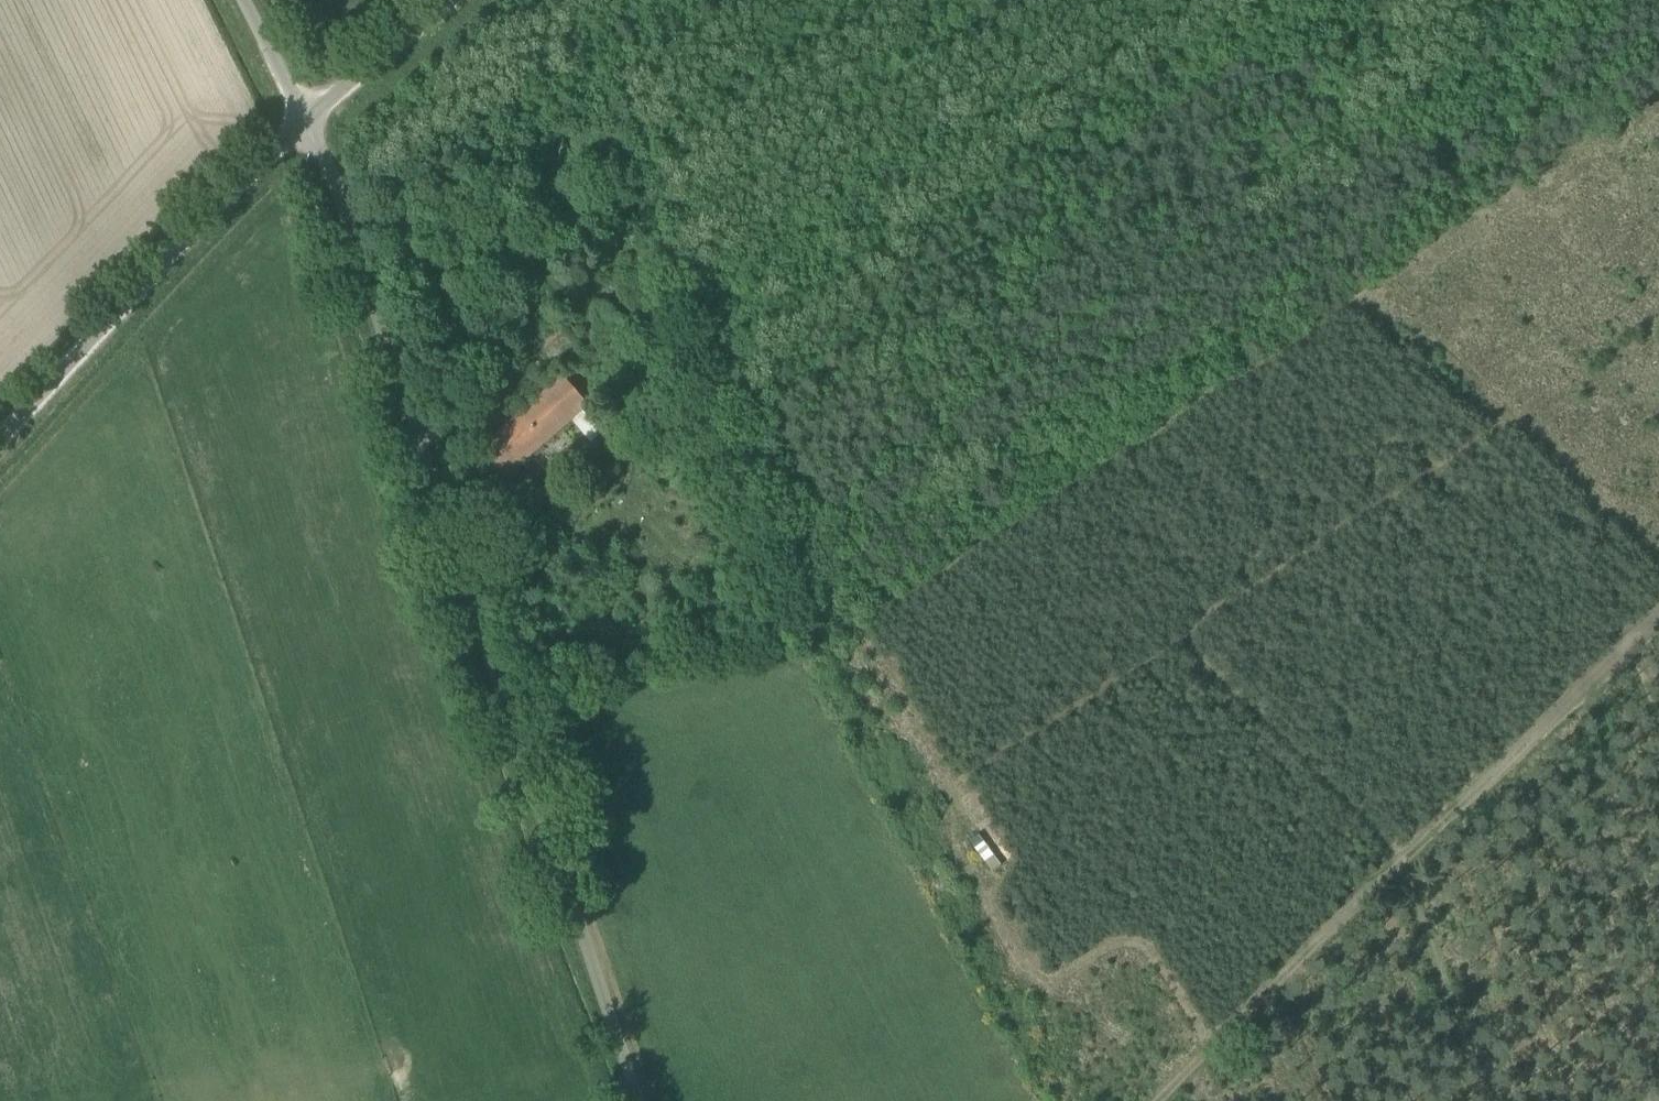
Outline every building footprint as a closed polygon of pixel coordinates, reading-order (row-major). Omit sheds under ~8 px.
[(556,318),(529,345),(552,367),(576,344),(579,341),(563,325),(556,318)] [(568,418),(580,408),(585,403),(561,377),(484,447),(508,473),(568,418)]
